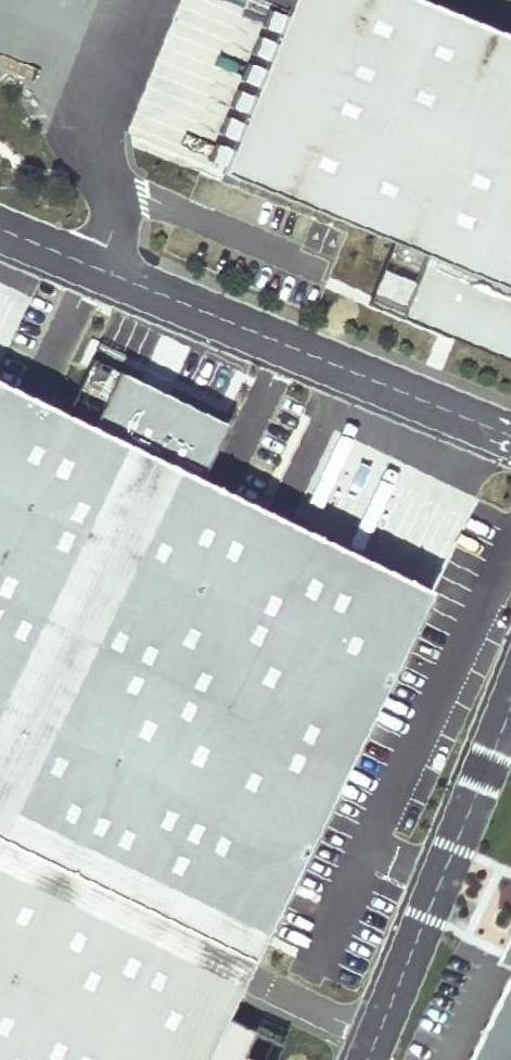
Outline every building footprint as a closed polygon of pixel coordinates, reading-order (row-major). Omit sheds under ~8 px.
[(233,178),(385,239),(359,303),(510,364),(510,36),(421,0),(305,0),(288,41),(265,98),(245,149),(233,178)] [(273,35),(288,41),(305,0),(287,0),(273,35)] [(250,92),(229,143),(245,149),(265,98),(250,92)] [(0,405),(0,720),(121,462),(0,405)] [(121,462),(0,720),(0,794),(72,828),(223,511),(121,462)] [(420,604),(223,511),(72,828),(268,922),(420,604)] [(65,842),(72,828),(0,794),(0,812),(65,842)] [(268,922),(72,828),(65,842),(261,936),(268,922)]
